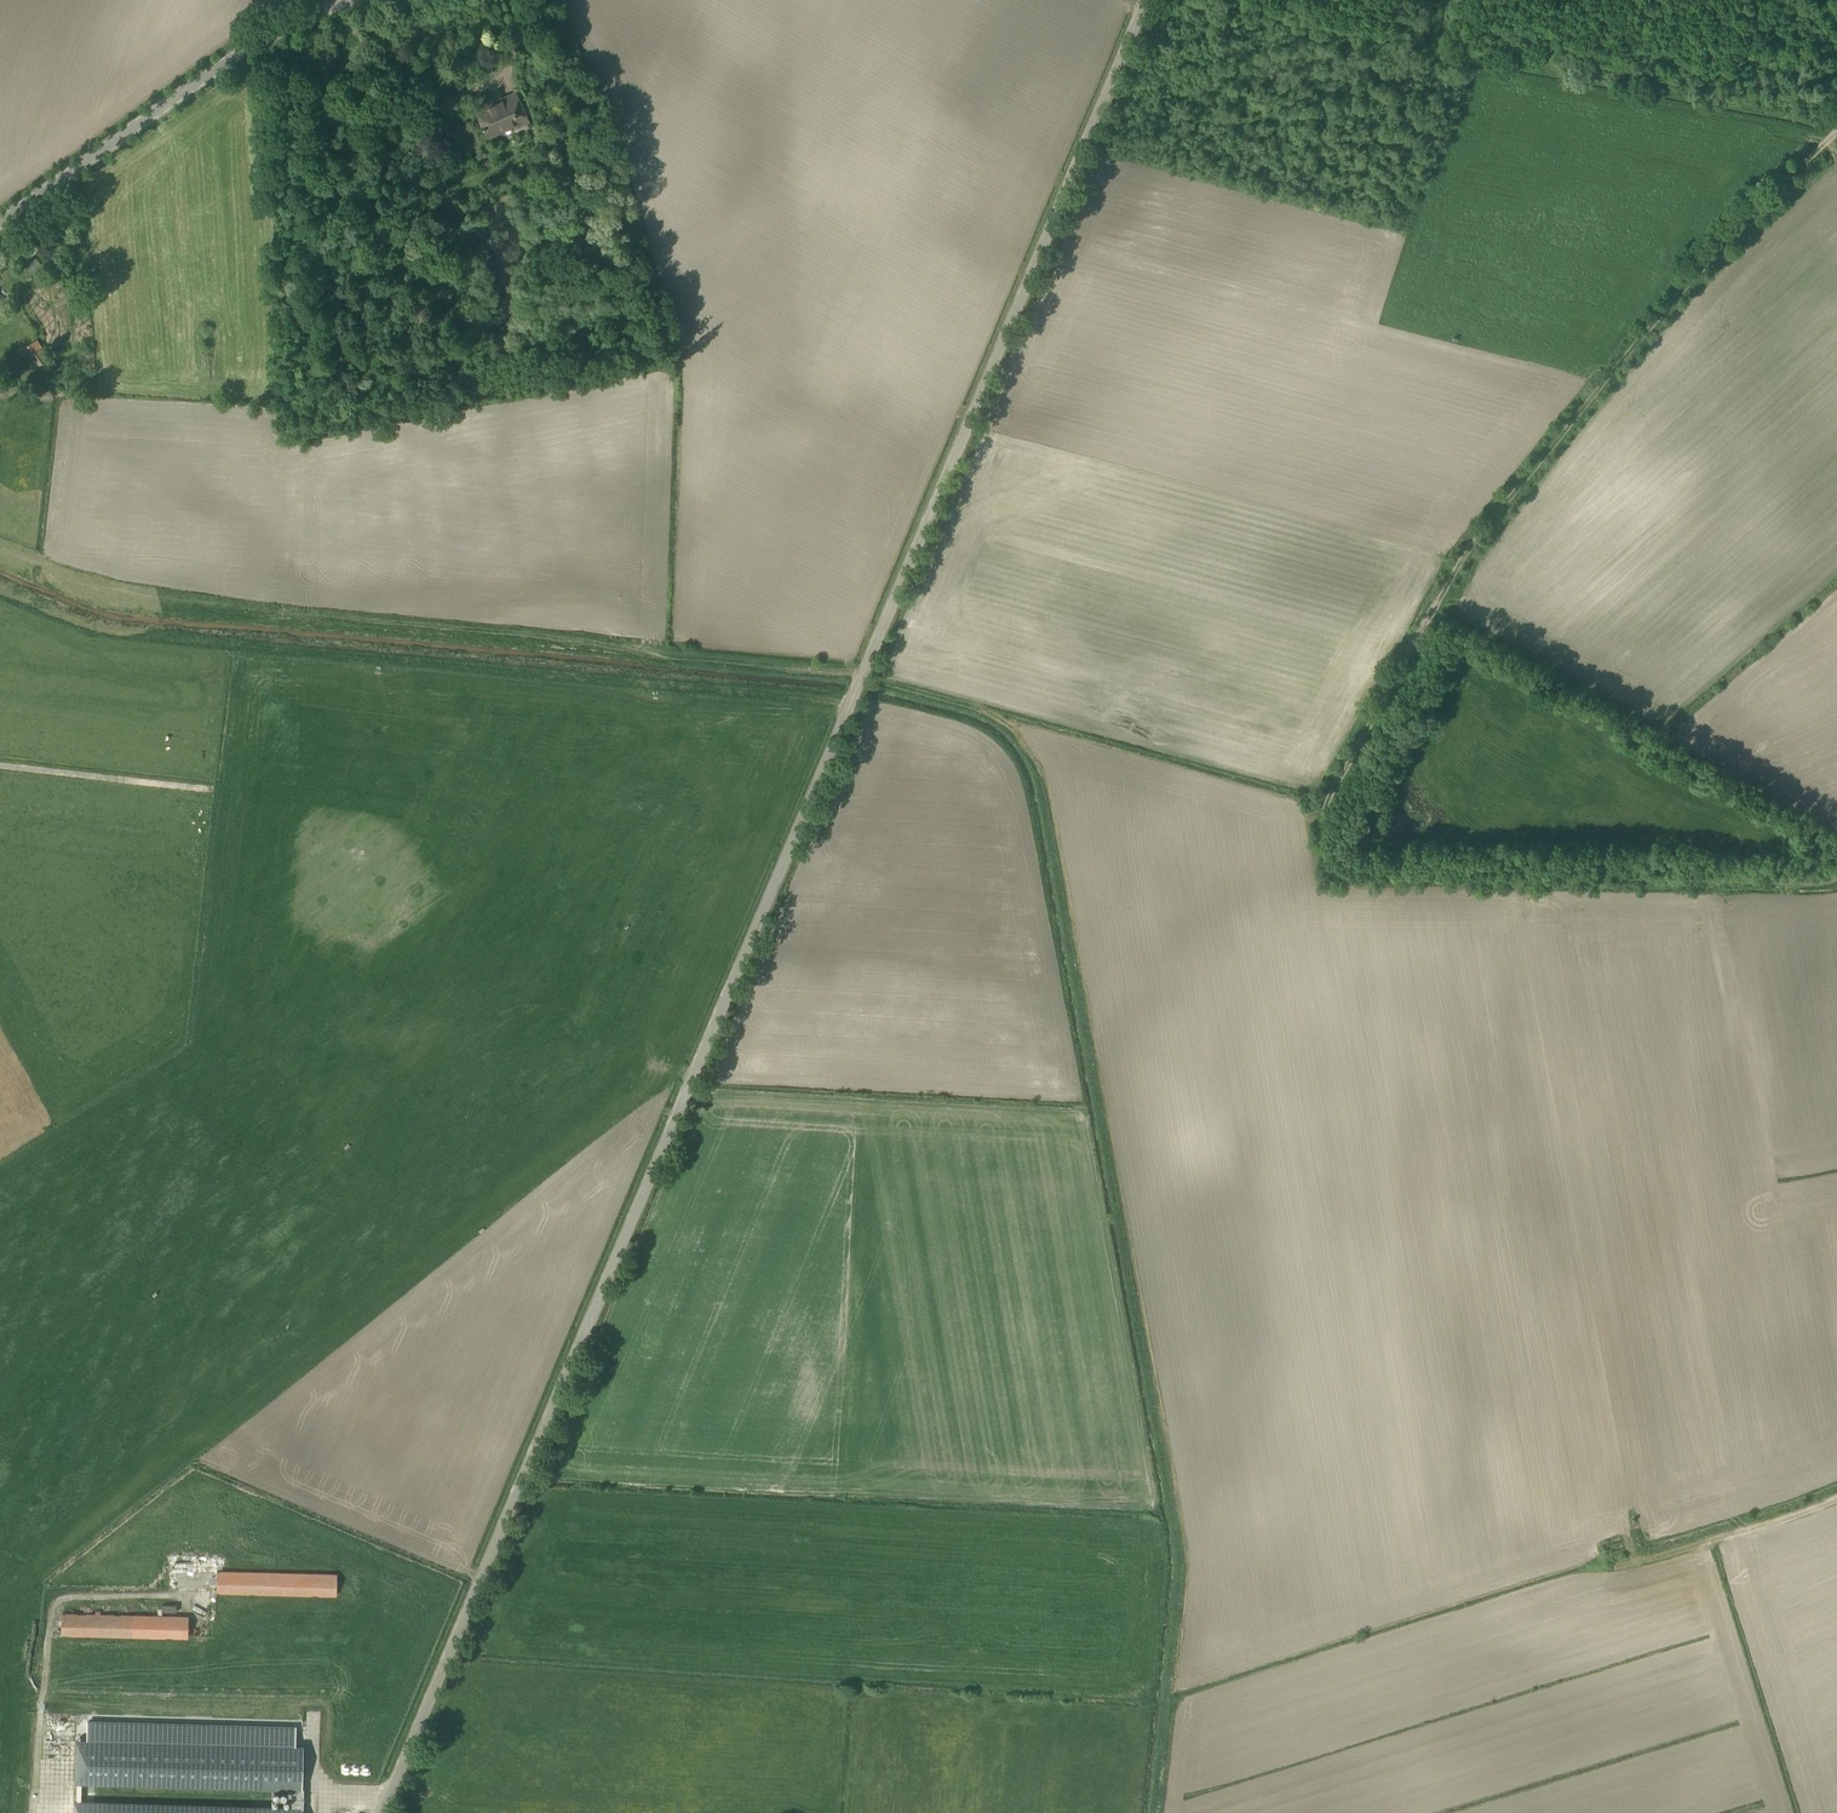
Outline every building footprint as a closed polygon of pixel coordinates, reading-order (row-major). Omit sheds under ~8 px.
[(528,122),(515,93),(476,110),(488,137),(516,124),(518,127),(528,122)] [(26,347),(39,365),(45,361),(44,359),(49,356),(37,339),(26,347)] [(168,1590),(216,1591),(336,1594),(337,1575),(217,1572),(218,1555),(169,1554),(168,1590)] [(188,1637),(189,1617),(61,1614),(61,1633),(188,1637)] [(86,1800),(73,1800),(73,1812),(301,1812),(301,1808),(303,1808),(304,1787),(301,1787),(303,1746),(76,1740),(74,1782),(292,1788),(291,1806),(94,1800),(86,1800)]
